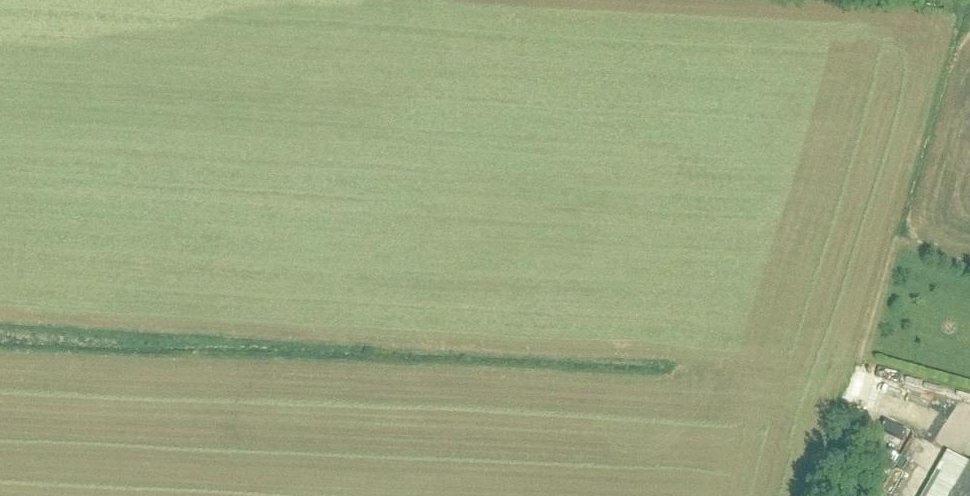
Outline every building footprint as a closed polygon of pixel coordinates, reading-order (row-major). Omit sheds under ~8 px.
[(946,456),(923,495),(969,495),(969,469),(946,456)]
